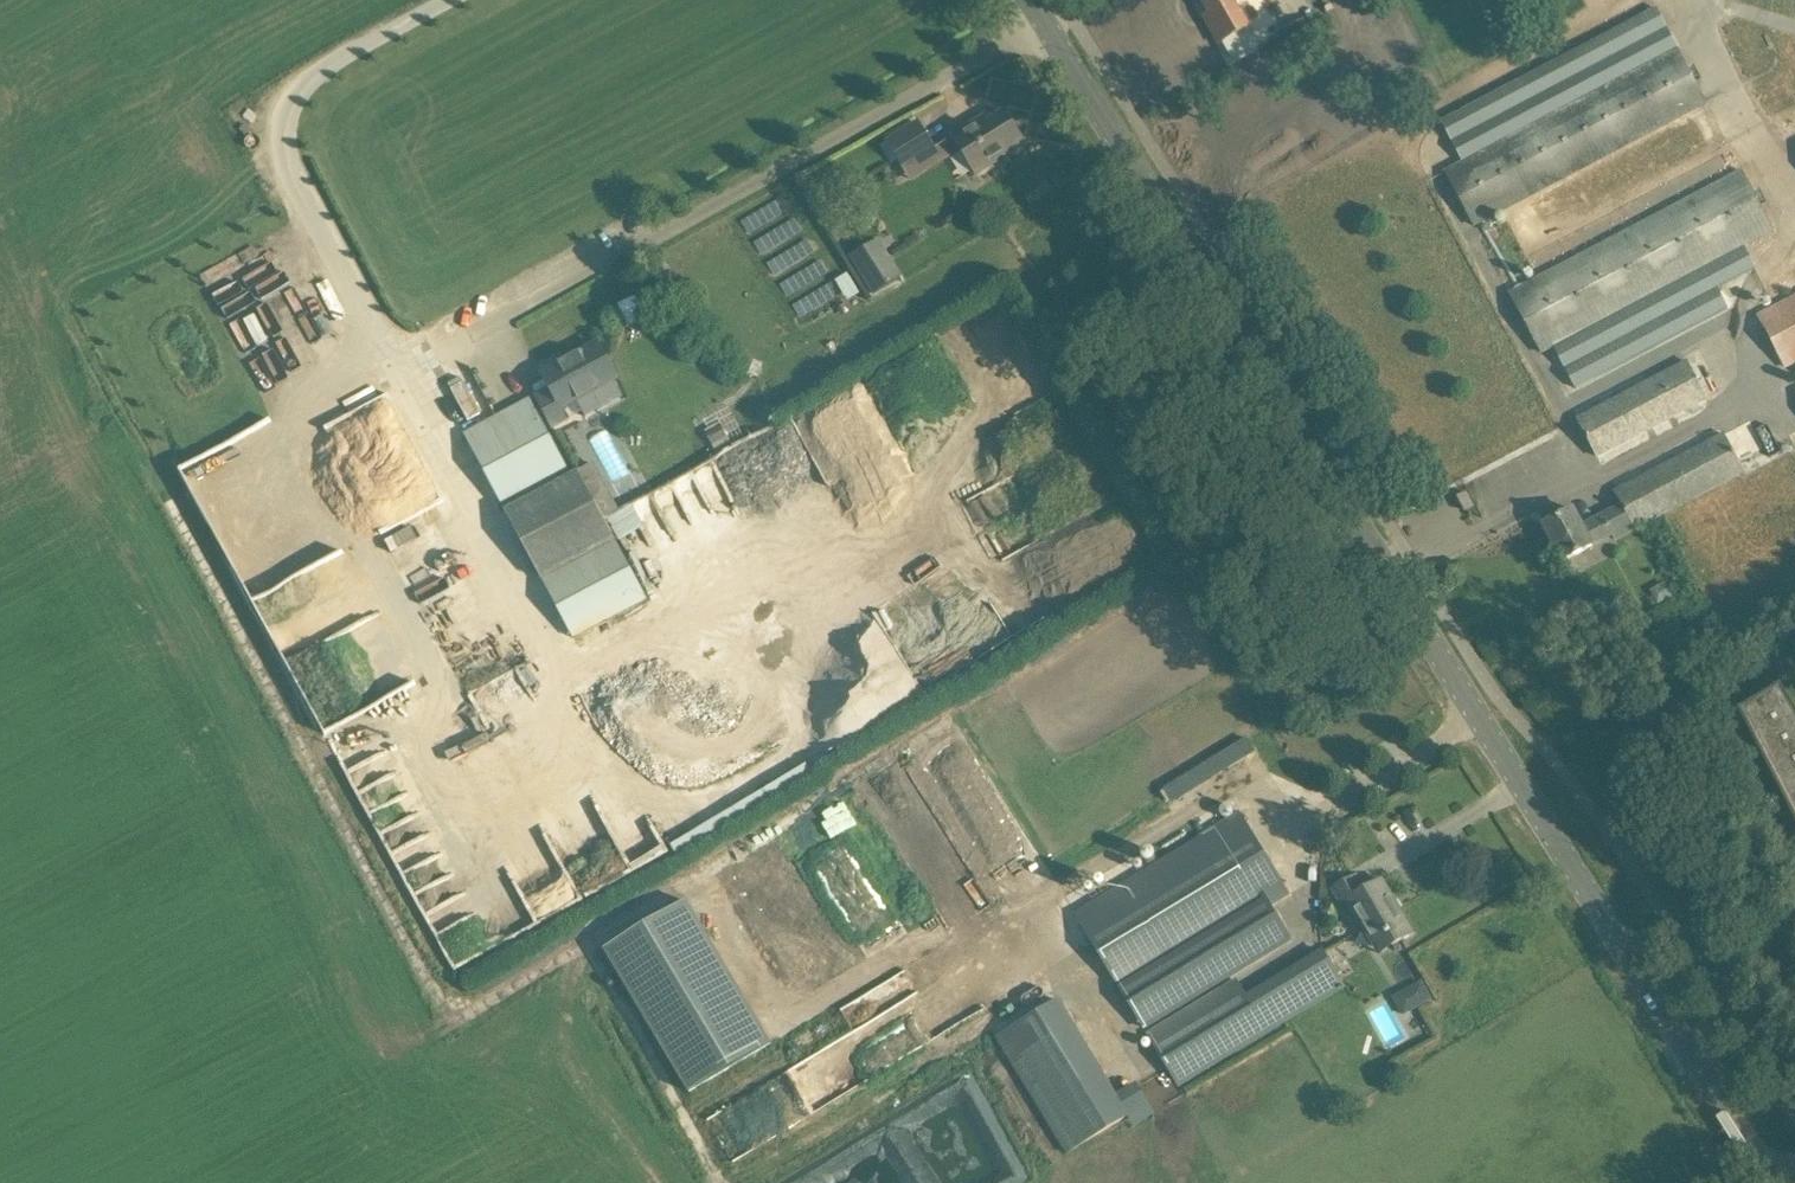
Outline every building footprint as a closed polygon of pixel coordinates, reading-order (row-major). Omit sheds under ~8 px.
[(1211,25),(1221,44),(1250,27),(1249,25),(1249,26),(1234,0),(1203,0),(1208,8),(1203,11),(1211,25)] [(1441,121),(1462,161),(1681,52),(1658,7),(1441,121)] [(1288,25),(1304,52),(1332,36),(1316,8),(1288,25)] [(1446,170),(1476,230),(1708,106),(1681,52),(1462,161),(1446,170)] [(954,137),(977,173),(1025,143),(1006,112),(990,122),(986,116),(954,137)] [(919,123),(888,141),(905,168),(935,149),(919,123)] [(1510,292),(1542,352),(1554,346),(1745,245),(1773,230),(1742,171),(1510,292)] [(1745,245),(1554,346),(1576,389),(1729,308),(1719,289),(1757,268),(1745,245)] [(892,257),(862,276),(873,295),(904,276),(892,257)] [(1785,367),(1794,362),(1794,297),(1759,316),(1785,367)] [(547,380),(534,387),(538,394),(535,396),(552,428),(569,419),(562,407),(617,378),(598,344),(568,360),(570,362),(545,376),(547,380)] [(1578,419),(1598,457),(1707,399),(1687,361),(1578,419)] [(462,420),(481,409),(462,378),(444,389),(462,420)] [(531,398),(464,434),(505,510),(572,474),(531,398)] [(267,416),(169,465),(181,488),(279,439),(267,416)] [(721,423),(709,430),(716,442),(728,436),(721,423)] [(1616,491),(1623,505),(1583,527),(1573,509),(1545,524),(1564,561),(1593,546),(1592,545),(1613,534),(1616,540),(1745,472),(1725,434),(1616,491)] [(617,540),(543,580),(574,638),(609,619),(648,598),(617,540)] [(313,741),(423,690),(409,661),(356,686),(364,703),(329,719),(297,650),(276,660),(313,741)] [(1783,688),(1739,710),(1794,819),(1794,708),(1783,688)] [(1252,745),(1247,737),(1210,760),(1215,768),(1252,745)] [(1202,765),(1177,780),(1186,795),(1211,779),(1202,765)] [(1124,993),(1272,904),(1289,894),(1240,813),(1075,913),(1124,993)] [(1356,875),(1334,889),(1349,915),(1354,911),(1380,954),(1414,933),(1382,880),(1365,890),(1356,875)] [(596,942),(670,1095),(758,1053),(684,900),(596,942)] [(1272,904),(1124,993),(1146,1030),(1294,941),(1272,904)] [(1239,979),(1148,1034),(1179,1085),(1344,986),(1323,952),(1249,996),(1239,979)] [(1426,1029),(1416,1007),(1430,1001),(1420,981),(1368,1006),(1387,1047),(1426,1029)] [(1060,998),(997,1036),(1069,1153),(1128,1116),(1134,1126),(1156,1113),(1137,1082),(1118,1094),(1060,998)] [(723,1154),(918,1054),(909,1036),(919,1031),(907,1007),(702,1113),(723,1154)] [(927,1065),(927,1129),(992,1130),(993,1066),(927,1065)]
